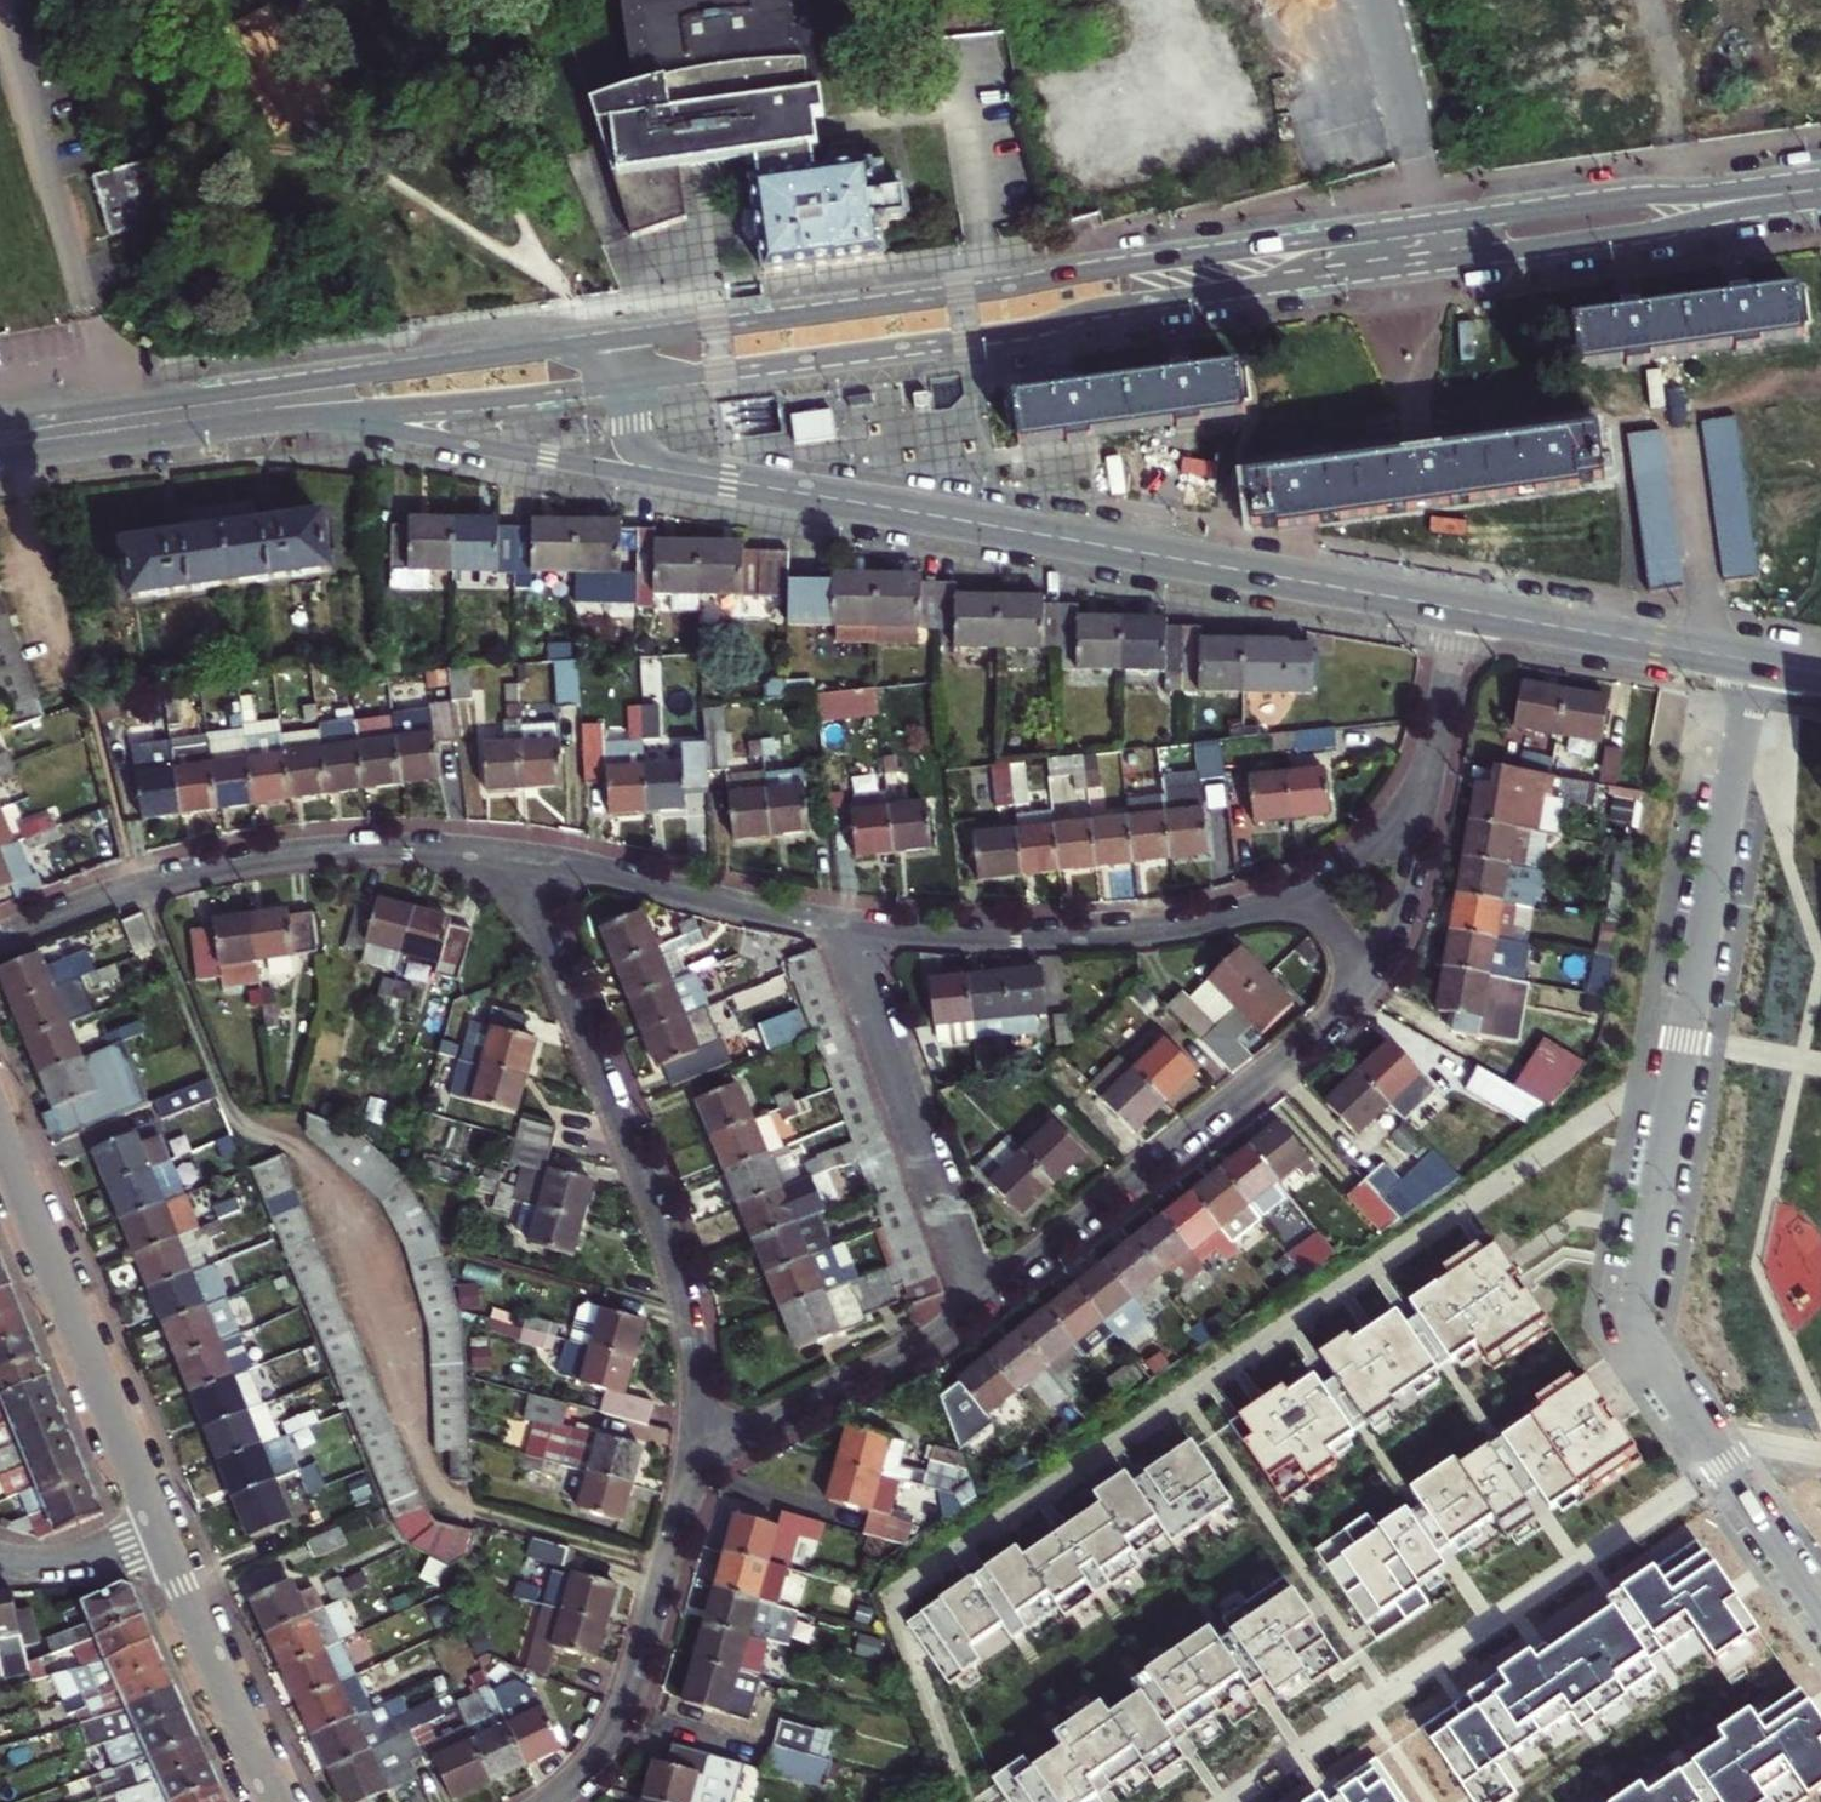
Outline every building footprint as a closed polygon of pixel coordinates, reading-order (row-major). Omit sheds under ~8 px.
[(825,161),(817,171),(810,172),(807,148),(814,147),(809,116),(819,115),(815,91),(805,93),(798,0),(640,0),(656,71),(606,96),(627,234),(682,216),(674,164),(714,160),(750,157),(754,181),(747,182),(760,273),(888,254),(883,221),(901,218),(895,177),(883,179),(881,165),(868,167),(867,163),(859,165),(852,159),(851,152),(824,157),(825,161)] [(150,164),(95,178),(111,238),(165,224),(150,164)] [(1621,317),(1574,324),(1579,357),(1580,367),(1625,361),(1626,369),(1651,366),(1649,358),(1734,345),(1734,354),(1759,351),(1758,342),(1804,336),(1802,325),(1797,293),(1750,299),(1749,292),(1739,293),(1729,295),(1730,301),(1639,314),(1637,308),(1627,309),(1620,310),(1621,317)] [(385,337),(410,333),(409,325),(384,329),(385,337)] [(1076,393),(1076,386),(1067,387),(1057,389),(1058,396),(1012,403),(1016,434),(1018,449),(1065,442),(1067,449),(1090,446),(1088,439),(1103,437),(1159,429),(1176,426),(1177,433),(1202,429),(1201,422),(1244,416),(1242,403),(1238,371),(1188,378),(1187,370),(1179,371),(1170,372),(1172,381),(1076,393)] [(922,390),(914,391),(916,406),(931,404),(929,389),(922,390)] [(836,410),(794,416),(798,445),(840,440),(836,410)] [(1703,419),(1705,436),(1706,450),(1708,466),(1710,484),(1713,499),(1715,516),(1717,533),(1719,547),(1721,565),(1723,581),(1723,583),(1757,578),(1754,561),(1752,543),(1750,529),(1748,512),(1746,496),(1744,480),(1742,462),(1740,446),(1738,433),(1735,414),(1703,419)] [(1667,485),(1665,468),(1662,449),(1659,426),(1624,432),(1627,454),(1630,472),(1633,489),(1635,505),(1637,523),(1640,540),(1642,557),(1645,575),(1648,593),(1681,589),(1680,586),(1678,570),(1676,553),(1674,536),(1671,518),(1669,501),(1667,485)] [(1594,429),(1560,435),(1544,437),(1528,439),(1421,455),(1316,470),(1281,475),(1248,480),(1253,514),(1254,526),(1276,522),(1277,528),(1331,520),(1580,484),(1579,477),(1612,472),(1609,460),(1599,462),(1594,429)] [(419,509),(400,508),(400,514),(386,514),(384,559),(445,562),(448,510),(419,509)] [(493,517),(493,512),(477,511),(448,510),(445,562),(506,565),(509,518),(493,517)] [(524,518),(509,518),(506,565),(568,568),(570,516),(542,515),(524,514),(524,518)] [(602,518),(570,516),(568,568),(628,571),(631,524),(616,523),(616,519),(602,518)] [(128,597),(322,571),(315,523),(275,528),(170,542),(122,549),(128,597)] [(648,525),(631,524),(628,571),(627,601),(641,603),(642,592),(661,593),(660,611),(675,612),(674,594),(680,543),(662,541),(646,540),(648,525)] [(691,543),(680,543),(674,594),(675,612),(687,612),(689,595),(691,543)] [(734,546),(691,543),(689,595),(781,599),(781,575),(782,556),(740,554),(741,547),(734,546)] [(877,575),(834,572),(833,578),(823,577),(781,575),(781,599),(780,624),(830,627),(830,643),(873,645),(877,575)] [(877,575),(873,645),(913,646),(914,630),(940,632),(943,584),(927,583),(927,578),(911,577),(877,575)] [(954,597),(954,585),(943,584),(940,632),(954,633),(954,649),(998,652),(1002,599),(977,598),(954,597)] [(1045,606),(1045,601),(1031,601),(1002,599),(998,652),(1059,658),(1061,608),(1045,606)] [(1079,621),(1079,608),(1061,608),(1059,658),(1072,658),(1070,675),(1115,678),(1118,624),(1092,622),(1079,621)] [(0,712),(7,731),(40,720),(32,700),(26,684),(19,668),(13,651),(6,633),(0,619),(0,712)] [(1147,626),(1118,624),(1115,678),(1175,683),(1179,634),(1156,633),(1157,627),(1147,626)] [(1190,704),(1235,707),(1239,654),(1209,651),(1195,650),(1196,635),(1179,634),(1175,683),(1192,684),(1190,704)] [(582,643),(555,644),(556,660),(583,658),(582,643)] [(1277,658),(1239,654),(1235,707),(1307,712),(1309,668),(1284,665),(1284,659),(1277,658)] [(561,668),(555,668),(558,711),(575,710),(572,667),(561,668)] [(470,676),(451,678),(454,708),(454,716),(474,714),(470,676)] [(162,681),(167,722),(168,726),(180,724),(174,679),(162,681)] [(780,703),(779,682),(764,683),(756,690),(757,704),(780,703)] [(1539,693),(1517,689),(1510,728),(1551,735),(1558,697),(1539,693)] [(1672,754),(1684,695),(1657,691),(1646,749),(1672,754)] [(871,692),(816,698),(819,722),(874,716),(871,692)] [(377,714),(389,713),(387,696),(375,697),(377,714)] [(1580,701),(1558,697),(1551,735),(1594,743),(1601,705),(1580,701)] [(325,722),(323,703),(312,705),(314,723),(325,722)] [(276,730),(285,798),(305,796),(323,794),(318,753),(314,723),(312,705),(298,707),(301,727),(276,730)] [(515,725),(517,748),(521,790),(541,788),(558,787),(552,722),(529,724),(527,707),(513,709),(515,725)] [(454,716),(454,708),(428,711),(427,718),(390,722),(391,727),(393,744),(397,785),(419,783),(435,781),(431,747),(457,743),(454,716)] [(646,708),(636,710),(638,742),(649,741),(646,708)] [(715,708),(696,710),(700,746),(703,774),(722,772),(715,708)] [(500,710),(501,726),(515,725),(513,709),(500,710)] [(638,742),(636,710),(622,711),(625,743),(601,745),(599,729),(577,731),(580,787),(606,784),(609,815),(622,813),(643,811),(640,770),(638,742)] [(241,739),(249,803),(268,800),(285,798),(276,730),(275,724),(250,727),(248,713),(238,714),(241,739)] [(135,774),(140,815),(159,813),(179,811),(170,748),(168,734),(168,726),(167,722),(151,724),(153,743),(131,746),(135,774)] [(391,727),(352,731),(354,749),(393,744),(391,727)] [(1222,728),(1206,729),(1208,745),(1216,743),(1224,743),(1222,728)] [(202,730),(168,734),(170,748),(203,744),(202,730)] [(1328,751),(1332,747),(1330,732),(1279,737),(1280,751),(1290,750),(1294,755),(1328,751)] [(1280,751),(1279,737),(1265,739),(1267,752),(1280,751)] [(241,739),(203,744),(211,807),(230,805),(249,803),(241,739)] [(774,743),(761,744),(762,757),(776,756),(774,743)] [(1216,743),(1208,745),(1195,746),(1200,784),(1223,782),(1216,743)] [(170,748),(179,811),(195,809),(211,807),(203,744),(170,748)] [(397,785),(393,744),(354,749),(360,790),(380,787),(397,785)] [(748,745),(750,759),(762,757),(761,744),(748,745)] [(678,766),(640,770),(643,811),(663,809),(681,807),(679,788),(703,785),(703,774),(700,746),(676,749),(678,766)] [(501,792),(521,790),(517,748),(483,751),(487,793),(501,792)] [(1615,751),(1597,748),(1591,786),(1609,789),(1615,751)] [(318,753),(323,794),(341,792),(360,790),(354,749),(318,753)] [(1516,751),(1513,774),(1543,778),(1548,756),(1516,751)] [(881,772),(894,770),(893,757),(879,759),(881,772)] [(1010,786),(1007,766),(991,767),(994,802),(1012,800),(1010,786)] [(1513,774),(1496,772),(1493,792),(1510,795),(1513,774)] [(10,781),(7,773),(1,774),(0,774),(0,785),(10,781)] [(1329,812),(1324,773),(1285,778),(1290,818),(1311,815),(1329,812)] [(800,774),(764,778),(770,836),(789,833),(806,831),(800,774)] [(1548,801),(1551,780),(1543,778),(1513,774),(1510,795),(1548,801)] [(1097,775),(1084,777),(1086,791),(1098,789),(1097,775)] [(1086,791),(1084,777),(1072,778),(1073,792),(1086,791)] [(753,838),(770,836),(764,778),(729,781),(736,840),(753,838)] [(1270,821),(1290,818),(1285,778),(1248,783),(1253,823),(1270,821)] [(1023,785),(1010,786),(1012,800),(1024,798),(1023,785)] [(1493,792),(1470,788),(1465,813),(1463,827),(1503,833),(1510,795),(1493,792)] [(1187,861),(1202,860),(1195,790),(1160,794),(1161,799),(1169,864),(1187,861)] [(851,816),(885,812),(883,795),(855,799),(851,810),(851,816)] [(1124,804),(1127,821),(1133,868),(1150,866),(1169,864),(1161,799),(1124,804)] [(926,806),(885,812),(891,857),(912,854),(932,851),(926,806)] [(851,816),(858,862),(876,859),(891,857),(885,812),(851,816)] [(14,851),(0,817),(0,857),(14,851)] [(1091,826),(1097,872),(1113,870),(1133,868),(1127,821),(1091,826)] [(1097,872),(1091,826),(1054,831),(1061,877),(1077,875),(1097,872)] [(1559,830),(1542,826),(1540,839),(1557,841),(1559,830)] [(1523,836),(1503,833),(1463,827),(1459,845),(1457,860),(1517,869),(1523,836)] [(21,849),(34,844),(29,831),(16,836),(21,849)] [(1017,836),(1024,882),(1041,880),(1061,877),(1054,831),(1017,836)] [(974,842),(980,887),(1000,885),(1024,882),(1017,836),(974,842)] [(39,855),(34,844),(21,849),(26,860),(39,855)] [(35,885),(26,860),(21,849),(14,851),(26,888),(10,893),(14,905),(39,895),(35,885)] [(0,857),(0,897),(10,893),(26,888),(14,851),(0,857)] [(1550,874),(1552,862),(1536,859),(1534,872),(1539,872),(1550,874)] [(1517,869),(1457,860),(1452,881),(1449,896),(1512,906),(1527,908),(1528,899),(1535,899),(1539,872),(1534,872),(1517,869)] [(1615,922),(1622,884),(1607,882),(1601,920),(1615,922)] [(1512,906),(1449,896),(1445,917),(1442,934),(1505,944),(1512,906)] [(378,907),(377,911),(358,906),(348,952),(364,957),(367,947),(400,956),(409,916),(390,911),(378,907)] [(272,909),(245,912),(252,954),(309,946),(304,912),(283,914),(282,907),(272,909)] [(218,982),(256,977),(252,954),(245,912),(217,915),(205,917),(207,926),(184,930),(194,977),(217,974),(218,982)] [(636,915),(596,931),(605,953),(611,966),(650,949),(636,915)] [(123,924),(136,958),(157,949),(144,916),(123,924)] [(409,916),(400,956),(438,966),(434,983),(455,989),(468,939),(447,933),(448,926),(435,923),(409,916)] [(1608,962),(1615,922),(1601,920),(1598,920),(1590,959),(1596,960),(1608,962)] [(688,921),(673,927),(677,937),(692,931),(688,921)] [(650,949),(611,966),(620,987),(625,998),(663,982),(654,961),(672,954),(697,943),(692,931),(677,937),(650,949)] [(1524,948),(1505,944),(1442,934),(1439,953),(1435,969),(1476,976),(1517,984),(1524,948)] [(1315,951),(1302,938),(1293,947),(1306,960),(1315,951)] [(1212,1022),(1234,1001),(1264,973),(1238,944),(1217,965),(1188,991),(1180,983),(1164,998),(1179,1013),(1199,1034),(1212,1022)] [(672,954),(654,961),(663,982),(681,975),(672,954)] [(0,973),(0,988),(3,994),(9,1011),(74,984),(77,982),(90,977),(82,957),(39,975),(33,960),(0,973)] [(1601,999),(1608,962),(1596,960),(1591,987),(1583,985),(1581,995),(1601,999)] [(813,1040),(819,1057),(826,1075),(832,1091),(837,1107),(844,1126),(850,1141),(856,1160),(862,1176),(868,1193),(874,1209),(880,1226),(886,1243),(892,1260),(899,1278),(905,1294),(910,1311),(941,1300),(935,1284),(929,1267),(923,1250),(917,1232),(911,1216),(911,1215),(905,1197),(899,1182),(893,1166),(887,1148),(880,1130),(875,1115),(868,1096),(862,1080),(856,1064),(849,1046),(843,1029),(837,1013),(832,997),(825,980),(819,963),(789,974),(795,990),(802,1008),(807,1024),(813,1040)] [(1517,984),(1476,976),(1435,969),(1431,991),(1429,1005),(1445,1008),(1442,1025),(1508,1038),(1517,984)] [(83,995),(111,983),(106,970),(90,977),(77,982),(83,995)] [(663,982),(625,998),(632,1018),(638,1032),(701,1006),(687,972),(681,975),(663,982)] [(1289,1000),(1264,973),(1234,1001),(1249,1017),(1258,1027),(1271,1016),(1289,1000)] [(1042,976),(1024,978),(1006,980),(1012,1026),(1036,1022),(1048,1020),(1042,976)] [(270,997),(268,980),(256,982),(259,998),(270,997)] [(986,983),(967,985),(972,1030),(1012,1026),(1006,980),(986,983)] [(245,983),(248,1000),(259,998),(256,982),(245,983)] [(375,997),(389,1001),(393,986),(379,982),(375,997)] [(74,984),(9,1011),(15,1027),(22,1043),(60,1028),(87,1017),(74,984)] [(932,989),(938,1036),(972,1030),(967,985),(946,988),(932,989)] [(400,1004),(405,989),(393,986),(389,1001),(400,1004)] [(716,987),(702,992),(707,1004),(720,998),(716,987)] [(1164,998),(1157,991),(1131,1016),(1152,1039),(1179,1013),(1164,998)] [(1212,1022),(1199,1034),(1237,1073),(1256,1057),(1233,1033),(1249,1017),(1234,1001),(1212,1022)] [(792,1005),(753,1020),(763,1045),(801,1030),(792,1005)] [(652,1065),(714,1039),(701,1006),(638,1032),(646,1050),(652,1065)] [(483,1030),(468,1027),(459,1064),(524,1080),(529,1061),(533,1043),(518,1039),(522,1021),(487,1012),(483,1030)] [(1064,1052),(1081,1049),(1077,1020),(1059,1022),(1064,1052)] [(1013,1044),(1038,1041),(1036,1022),(1012,1026),(1013,1044)] [(134,1025),(101,1038),(107,1051),(119,1047),(135,1040),(135,1039),(139,1038),(134,1025)] [(972,1030),(975,1049),(1013,1044),(1012,1026),(972,1030)] [(28,1060),(37,1080),(75,1064),(60,1028),(22,1043),(28,1060)] [(933,1036),(935,1054),(975,1049),(972,1030),(938,1036),(933,1036)] [(1509,1080),(1551,1105),(1582,1056),(1539,1030),(1509,1080)] [(1174,1084),(1193,1066),(1164,1035),(1132,1066),(1162,1096),(1174,1084)] [(1368,1055),(1353,1070),(1384,1101),(1401,1117),(1434,1084),(1385,1037),(1368,1055)] [(453,1063),(456,1049),(437,1044),(433,1058),(453,1063)] [(76,1134),(144,1107),(119,1047),(107,1051),(75,1064),(89,1099),(66,1109),(76,1134)] [(1117,1050),(1088,1079),(1102,1095),(1132,1066),(1117,1050)] [(1027,1075),(1025,1060),(1015,1061),(1017,1076),(1027,1075)] [(1466,1085),(1529,1122),(1551,1105),(1509,1080),(1479,1062),(1466,1085)] [(66,1109),(89,1099),(75,1064),(37,1080),(45,1101),(51,1115),(66,1109)] [(519,1100),(524,1080),(459,1064),(450,1101),(514,1117),(519,1100)] [(1102,1095),(1131,1126),(1146,1111),(1162,1096),(1132,1066),(1102,1095)] [(1355,1130),(1384,1101),(1353,1070),(1337,1086),(1324,1100),(1355,1130)] [(216,1099),(209,1080),(156,1101),(163,1121),(216,1099)] [(697,1121),(703,1137),(742,1120),(728,1086),(689,1102),(697,1121)] [(781,1090),(767,1096),(771,1107),(786,1101),(781,1090)] [(797,1097),(786,1101),(791,1113),(802,1108),(797,1097)] [(791,1113),(786,1101),(771,1107),(776,1119),(791,1113)] [(66,1109),(51,1115),(38,1120),(48,1146),(76,1134),(66,1109)] [(760,1113),(742,1120),(703,1137),(712,1156),(717,1170),(771,1147),(775,1146),(760,1113)] [(1077,1147),(1049,1116),(1017,1145),(1045,1176),(1061,1162),(1077,1147)] [(306,1141),(327,1159),(349,1134),(308,1119),(306,1141)] [(558,1131),(521,1120),(515,1141),(553,1151),(558,1131)] [(1265,1138),(1250,1149),(1280,1186),(1297,1172),(1305,1183),(1315,1175),(1278,1128),(1265,1138)] [(975,1159),(1015,1204),(1029,1191),(1045,1176),(1017,1145),(1005,1132),(975,1159)] [(340,1169),(361,1145),(349,1134),(327,1159),(340,1169)] [(93,1171),(101,1188),(162,1163),(153,1140),(133,1148),(129,1137),(87,1154),(93,1171)] [(553,1151),(515,1141),(508,1166),(520,1170),(514,1191),(499,1187),(426,1166),(422,1179),(496,1199),(510,1203),(521,1206),(539,1212),(580,1222),(585,1203),(590,1186),(549,1175),(555,1151),(553,1151)] [(361,1145),(340,1169),(354,1182),(376,1157),(361,1145)] [(771,1147),(717,1170),(725,1189),(732,1205),(786,1182),(771,1147)] [(1234,1163),(1222,1173),(1260,1222),(1290,1198),(1280,1186),(1250,1149),(1234,1163)] [(169,1160),(174,1172),(190,1166),(185,1153),(169,1160)] [(279,1154),(250,1166),(257,1182),(286,1170),(279,1154)] [(376,1157),(354,1182),(366,1192),(389,1168),(376,1157)] [(810,1160),(796,1165),(800,1176),(805,1174),(815,1170),(810,1160)] [(107,1205),(114,1222),(156,1205),(178,1196),(165,1162),(162,1163),(101,1188),(107,1205)] [(1365,1179),(1403,1217),(1422,1206),(1380,1164),(1365,1179)] [(403,1180),(389,1168),(366,1192),(380,1203),(403,1180)] [(293,1189),(286,1170),(257,1182),(265,1201),(293,1189)] [(1206,1185),(1192,1197),(1217,1228),(1226,1241),(1229,1245),(1260,1222),(1222,1173),(1206,1185)] [(800,1176),(786,1182),(732,1205),(739,1223),(746,1238),(808,1213),(819,1209),(805,1174),(800,1176)] [(1385,1229),(1403,1217),(1365,1179),(1350,1196),(1385,1229)] [(380,1203),(388,1221),(418,1207),(403,1180),(380,1203)] [(293,1189),(265,1201),(271,1217),(300,1205),(293,1189)] [(128,1257),(170,1240),(192,1230),(178,1196),(156,1205),(114,1222),(122,1241),(128,1257)] [(1164,1220),(1188,1251),(1217,1228),(1192,1197),(1177,1209),(1164,1220)] [(507,1217),(510,1203),(496,1199),(492,1213),(507,1217)] [(307,1222),(300,1205),(271,1217),(278,1234),(307,1222)] [(574,1243),(580,1222),(539,1212),(521,1206),(514,1230),(532,1235),(528,1247),(570,1258),(574,1243)] [(388,1221),(396,1238),(427,1222),(418,1207),(388,1221)] [(197,1228),(213,1222),(208,1211),(192,1217),(197,1228)] [(761,1274),(823,1248),(808,1213),(746,1238),(754,1258),(761,1274)] [(1133,1245),(1158,1276),(1167,1289),(1170,1291),(1200,1266),(1198,1264),(1188,1251),(1164,1220),(1148,1232),(1133,1245)] [(217,1234),(213,1222),(197,1228),(201,1240),(217,1234)] [(314,1240),(307,1222),(278,1234),(285,1251),(314,1240)] [(396,1238),(402,1252),(434,1238),(433,1234),(427,1222),(396,1238)] [(840,1241),(844,1239),(839,1227),(824,1233),(829,1245),(840,1241)] [(192,1230),(170,1240),(183,1274),(200,1267),(191,1244),(201,1240),(197,1228),(192,1230)] [(1217,1228),(1188,1251),(1198,1264),(1217,1249),(1226,1241),(1217,1228)] [(1320,1235),(1288,1259),(1302,1276),(1336,1254),(1320,1235)] [(1501,1260),(1486,1237),(1426,1278),(1432,1287),(1406,1305),(1415,1319),(1445,1363),(1446,1364),(1472,1346),(1489,1372),(1549,1331),(1524,1294),(1518,1285),(1514,1280),(1510,1273),(1501,1260)] [(408,1266),(439,1259),(434,1238),(402,1252),(408,1266)] [(183,1274),(170,1240),(128,1257),(136,1275),(142,1291),(183,1274)] [(314,1240),(285,1251),(292,1270),(321,1258),(314,1240)] [(823,1248),(761,1274),(769,1293),(775,1307),(853,1274),(840,1241),(829,1245),(823,1248)] [(1244,1282),(1254,1276),(1229,1245),(1226,1241),(1217,1249),(1244,1282)] [(1129,1299),(1158,1276),(1133,1245),(1119,1256),(1104,1268),(1129,1299)] [(15,1288),(9,1273),(3,1258),(0,1259),(0,1294),(15,1288)] [(321,1258),(292,1270),(299,1285),(327,1274),(321,1258)] [(408,1266),(413,1284),(444,1277),(439,1259),(408,1266)] [(853,1274),(775,1307),(784,1329),(792,1347),(866,1316),(863,1309),(895,1295),(883,1261),(853,1274)] [(183,1274),(142,1291),(149,1307),(156,1324),(225,1296),(212,1262),(200,1267),(183,1274)] [(1089,1280),(1075,1291),(1110,1337),(1115,1344),(1118,1342),(1127,1354),(1151,1336),(1141,1324),(1145,1320),(1139,1312),(1129,1299),(1104,1268),(1089,1280)] [(327,1274),(299,1285),(305,1301),(334,1290),(327,1274)] [(1158,1276),(1129,1299),(1139,1312),(1167,1289),(1158,1276)] [(413,1284),(418,1300),(448,1293),(444,1277),(413,1284)] [(24,1312),(20,1301),(15,1288),(0,1294),(0,1322),(24,1312)] [(305,1301),(311,1316),(340,1305),(334,1290),(305,1301)] [(1061,1303),(1047,1314),(1082,1360),(1110,1337),(1075,1291),(1061,1303)] [(422,1315),(452,1309),(448,1293),(418,1300),(422,1315)] [(225,1296),(156,1324),(162,1340),(170,1359),(233,1333),(239,1331),(225,1296)] [(347,1323),(340,1305),(311,1316),(318,1334),(347,1323)] [(422,1315),(426,1332),(455,1326),(454,1318),(452,1309),(422,1315)] [(33,1334),(29,1324),(24,1312),(0,1322),(0,1347),(33,1334)] [(1082,1360),(1047,1314),(1033,1326),(1018,1338),(1064,1398),(1070,1393),(1061,1380),(1085,1363),(1082,1360)] [(1401,1328),(1392,1314),(1349,1344),(1343,1336),(1314,1357),(1331,1382),(1361,1426),(1362,1427),(1392,1407),(1389,1403),(1432,1373),(1432,1372),(1401,1328)] [(498,1316),(495,1327),(515,1332),(518,1333),(521,1322),(498,1316)] [(602,1317),(592,1353),(634,1364),(639,1345),(643,1328),(602,1317)] [(1401,1328),(1432,1372),(1445,1363),(1415,1319),(1408,1323),(1401,1328)] [(527,1321),(523,1334),(534,1337),(561,1345),(565,1330),(544,1325),(543,1326),(527,1321)] [(354,1340),(347,1323),(318,1334),(325,1351),(354,1340)] [(426,1352),(457,1351),(455,1326),(426,1332),(426,1352)] [(1208,1340),(1197,1326),(1186,1334),(1196,1348),(1208,1340)] [(515,1332),(513,1343),(531,1348),(534,1337),(523,1334),(518,1333),(515,1332)] [(247,1370),(233,1333),(170,1359),(178,1378),(185,1396),(225,1380),(244,1372),(247,1370)] [(41,1355),(38,1346),(33,1334),(0,1347),(0,1371),(41,1355)] [(1046,1413),(1064,1398),(1018,1338),(1004,1349),(987,1362),(988,1363),(1012,1394),(1024,1385),(1046,1413)] [(540,1339),(536,1353),(558,1359),(561,1345),(540,1339)] [(360,1357),(354,1340),(325,1351),(332,1368),(360,1357)] [(582,1388),(606,1393),(600,1416),(648,1428),(653,1407),(625,1399),(628,1386),(634,1364),(592,1353),(572,1347),(569,1360),(563,1380),(583,1385),(582,1388)] [(427,1370),(458,1369),(457,1351),(426,1352),(427,1370)] [(51,1379),(46,1368),(41,1355),(0,1371),(0,1399),(51,1379)] [(360,1357),(332,1368),(339,1386),(368,1375),(360,1357)] [(967,1379),(935,1403),(955,1454),(990,1427),(983,1418),(1012,1394),(988,1363),(967,1379)] [(1129,1365),(1101,1384),(1115,1402),(1143,1383),(1129,1365)] [(427,1386),(458,1385),(458,1369),(427,1370),(427,1386)] [(1618,1457),(1629,1449),(1602,1411),(1577,1375),(1573,1369),(1516,1408),(1523,1418),(1494,1438),(1529,1488),(1543,1509),(1572,1489),(1578,1498),(1624,1466),(1618,1457)] [(244,1372),(225,1380),(238,1412),(256,1405),(244,1372)] [(368,1375),(339,1386),(346,1403),(374,1391),(368,1375)] [(1319,1389),(1311,1378),(1285,1395),(1280,1388),(1260,1401),(1226,1424),(1278,1503),(1333,1466),(1324,1453),(1350,1435),(1349,1434),(1319,1389)] [(51,1379),(0,1399),(0,1425),(60,1401),(56,1392),(51,1379)] [(192,1414),(198,1429),(238,1412),(225,1380),(185,1396),(192,1414)] [(1319,1389),(1349,1434),(1361,1426),(1331,1382),(1324,1386),(1319,1389)] [(427,1386),(427,1400),(459,1399),(458,1385),(427,1386)] [(382,1410),(374,1391),(346,1403),(354,1422),(382,1410)] [(427,1400),(427,1416),(460,1416),(459,1399),(427,1400)] [(566,1407),(535,1399),(529,1422),(539,1425),(527,1467),(536,1469),(572,1479),(595,1485),(637,1497),(642,1474),(647,1456),(560,1432),(566,1407)] [(0,1425),(0,1453),(69,1426),(64,1413),(60,1401),(0,1425)] [(256,1405),(238,1412),(252,1446),(270,1438),(256,1405)] [(382,1410),(354,1422),(360,1437),(388,1426),(382,1410)] [(238,1412),(198,1429),(205,1446),(212,1462),(252,1446),(238,1412)] [(280,1434),(295,1428),(290,1416),(275,1422),(280,1434)] [(427,1434),(460,1434),(460,1416),(427,1416),(427,1434)] [(0,1453),(0,1478),(78,1447),(75,1439),(69,1426),(0,1453)] [(388,1426),(360,1437),(366,1453),(394,1443),(388,1426)] [(300,1440),(295,1428),(280,1434),(285,1445),(300,1440)] [(900,1444),(846,1428),(840,1448),(836,1464),(892,1479),(958,1497),(968,1490),(959,1466),(951,1453),(931,1448),(923,1474),(894,1466),(900,1444)] [(427,1434),(427,1451),(441,1451),(461,1452),(460,1434),(427,1434)] [(252,1446),(212,1462),(220,1483),(226,1499),(266,1482),(284,1474),(291,1472),(277,1436),(270,1438),(252,1446)] [(1494,1438),(1481,1447),(1515,1498),(1521,1494),(1529,1488),(1494,1438)] [(394,1443),(366,1453),(372,1468),(400,1457),(394,1443)] [(6,1501),(21,1495),(87,1470),(83,1459),(78,1447),(0,1478),(0,1487),(6,1501)] [(1499,1535),(1527,1515),(1515,1498),(1481,1447),(1452,1467),(1447,1459),(1404,1489),(1415,1505),(1441,1543),(1442,1544),(1485,1514),(1499,1535)] [(1226,1510),(1184,1449),(1149,1473),(1125,1490),(1118,1480),(1084,1503),(1091,1513),(1045,1544),(1017,1563),(1010,1553),(936,1603),(899,1628),(913,1649),(941,1691),(974,1668),(963,1653),(993,1632),(1004,1648),(1051,1616),(1057,1625),(1133,1573),(1127,1563),(1158,1543),(1164,1552),(1226,1510)] [(1618,1457),(1624,1466),(1635,1458),(1629,1449),(1618,1457)] [(441,1451),(443,1485),(462,1485),(461,1452),(441,1451)] [(406,1472),(400,1457),(372,1468),(378,1483),(406,1472)] [(826,1499),(865,1511),(860,1532),(895,1541),(910,1530),(911,1523),(896,1519),(898,1512),(884,1508),(892,1479),(836,1464),(830,1485),(826,1499)] [(306,1465),(291,1472),(300,1494),(316,1488),(306,1465)] [(572,1479),(536,1469),(533,1482),(568,1491),(572,1479)] [(87,1470),(21,1495),(31,1517),(96,1492),(93,1484),(87,1470)] [(406,1472),(378,1483),(384,1499),(413,1488),(406,1472)] [(235,1520),(242,1536),(281,1521),(266,1482),(226,1499),(235,1520)] [(587,1520),(628,1532),(632,1514),(637,1497),(595,1485),(587,1520)] [(413,1488),(384,1499),(391,1516),(419,1504),(413,1488)] [(64,1530),(105,1514),(101,1505),(96,1492),(31,1517),(1,1528),(34,1538),(39,1537),(55,1533),(64,1530)] [(425,1520),(419,1504),(391,1516),(398,1532),(425,1520)] [(1415,1505),(1401,1514),(1428,1552),(1435,1547),(1441,1543),(1415,1505)] [(1401,1514),(1399,1510),(1371,1528),(1361,1514),(1338,1529),(1349,1545),(1319,1566),(1359,1623),(1388,1603),(1399,1619),(1422,1603),(1410,1586),(1438,1567),(1428,1552),(1401,1514)] [(776,1526),(734,1515),(729,1536),(724,1553),(786,1570),(796,1532),(816,1536),(819,1522),(780,1512),(776,1526)] [(1,1528),(9,1518),(0,1514),(0,1528),(1,1528)] [(398,1532),(404,1546),(408,1549),(436,1530),(432,1530),(425,1520),(398,1532)] [(1349,1545),(1338,1529),(1308,1550),(1319,1566),(1349,1545)] [(344,1545),(338,1530),(311,1543),(317,1557),(344,1545)] [(451,1532),(436,1530),(408,1549),(432,1565),(451,1532)] [(466,1534),(451,1532),(432,1565),(445,1574),(462,1563),(462,1561),(466,1534)] [(538,1566),(567,1573),(570,1558),(542,1551),(538,1566)] [(776,1609),(787,1570),(786,1570),(724,1553),(718,1575),(714,1593),(776,1609)] [(1705,1556),(1662,1585),(1653,1571),(1605,1604),(1611,1613),(1551,1654),(1545,1646),(1420,1731),(1469,1801),(1512,1801),(1516,1799),(1495,1769),(1570,1717),(1581,1732),(1626,1701),(1623,1696),(1655,1674),(1649,1664),(1693,1634),(1714,1664),(1758,1634),(1705,1556)] [(810,1564),(807,1575),(821,1579),(824,1567),(810,1564)] [(818,1592),(821,1579),(807,1575),(804,1588),(818,1592)] [(332,1606),(348,1600),(340,1580),(324,1587),(332,1606)] [(551,1582),(543,1612),(603,1628),(607,1612),(612,1595),(570,1583),(569,1588),(551,1582)] [(134,1584),(113,1592),(82,1603),(91,1626),(52,1640),(57,1655),(74,1649),(147,1622),(141,1604),(134,1584)] [(261,1618),(269,1634),(325,1610),(316,1590),(298,1598),(291,1584),(254,1601),(261,1618)] [(1276,1584),(1214,1627),(1223,1639),(1210,1648),(1202,1635),(1123,1689),(1131,1702),(1101,1723),(1093,1710),(1046,1742),(1055,1755),(1025,1775),(1016,1763),(984,1785),(996,1801),(1090,1801),(1096,1798),(1134,1772),(1144,1787),(1176,1765),(1166,1750),(1181,1739),(1241,1699),(1255,1689),(1265,1704),(1296,1682),(1302,1691),(1333,1669),(1276,1584)] [(33,1665),(27,1645),(20,1611),(15,1593),(2,1595),(0,1596),(0,1659),(0,1661),(4,1679),(34,1673),(33,1665)] [(779,1610),(776,1609),(714,1593),(709,1611),(704,1627),(770,1645),(779,1610)] [(603,1628),(543,1612),(505,1601),(501,1614),(539,1624),(524,1675),(544,1683),(553,1654),(594,1666),(598,1648),(603,1628)] [(1388,1603),(1359,1623),(1370,1640),(1399,1619),(1388,1603)] [(35,1607),(20,1611),(27,1645),(43,1640),(35,1607)] [(325,1610),(269,1634),(278,1655),(285,1670),(341,1644),(325,1610)] [(487,1614),(479,1630),(496,1637),(503,1621),(487,1614)] [(147,1622),(74,1649),(83,1670),(106,1663),(157,1643),(153,1634),(147,1622)] [(760,1683),(770,1645),(704,1627),(699,1646),(695,1665),(760,1683)] [(787,1649),(801,1653),(804,1642),(790,1639),(787,1649)] [(157,1643),(106,1663),(83,1670),(53,1678),(60,1705),(110,1690),(168,1669),(163,1656),(157,1643)] [(357,1680),(341,1644),(285,1670),(295,1692),(300,1705),(338,1688),(355,1680),(357,1680)] [(797,1665),(801,1653),(787,1649),(783,1661),(797,1665)] [(33,1665),(34,1673),(37,1681),(49,1678),(43,1661),(33,1665)] [(683,1708),(749,1725),(760,1683),(695,1665),(689,1686),(683,1708)] [(386,1678),(381,1668),(365,1676),(369,1685),(386,1678)] [(60,1705),(67,1730),(85,1724),(121,1715),(179,1692),(175,1683),(168,1669),(110,1690),(60,1705)] [(338,1688),(353,1721),(370,1713),(355,1680),(338,1688)] [(508,1780),(525,1772),(489,1698),(481,1680),(470,1685),(473,1693),(477,1701),(471,1704),(455,1712),(465,1734),(473,1750),(490,1788),(508,1780)] [(512,1687),(489,1698),(525,1772),(541,1765),(558,1757),(531,1700),(512,1687)] [(307,1720),(315,1738),(353,1721),(338,1688),(300,1705),(307,1720)] [(121,1715),(85,1724),(93,1749),(108,1745),(139,1735),(189,1713),(184,1704),(179,1692),(121,1715)] [(471,1704),(477,1701),(473,1693),(467,1696),(471,1704)] [(1799,1695),(1755,1725),(1748,1715),(1717,1737),(1723,1747),(1646,1799),(1639,1789),(1621,1801),(1807,1801),(1820,1792),(1820,1727),(1799,1695)] [(353,1721),(315,1738),(324,1758),(329,1770),(395,1741),(408,1734),(435,1722),(428,1707),(378,1730),(370,1713),(353,1721)] [(126,1771),(203,1746),(196,1731),(189,1713),(139,1735),(108,1745),(116,1771),(125,1768),(126,1771)] [(815,1734),(780,1725),(773,1752),(808,1761),(815,1734)] [(414,1748),(408,1734),(395,1741),(401,1754),(404,1753),(414,1748)] [(473,1750),(465,1734),(433,1748),(441,1766),(473,1750)] [(826,1766),(833,1739),(815,1734),(808,1761),(826,1766)] [(395,1741),(329,1770),(341,1796),(344,1801),(366,1801),(385,1793),(383,1789),(414,1776),(404,1753),(401,1754),(395,1741)] [(203,1746),(126,1771),(128,1777),(96,1788),(100,1801),(107,1801),(129,1795),(213,1768),(209,1759),(203,1746)] [(457,1801),(462,1801),(473,1797),(490,1788),(473,1750),(441,1766),(457,1801)] [(654,1801),(737,1801),(746,1769),(679,1751),(674,1770),(664,1766),(660,1780),(654,1801)] [(808,1761),(773,1752),(766,1778),(826,1794),(833,1768),(826,1766),(808,1761)] [(1377,1762),(1334,1792),(1342,1801),(1405,1801),(1377,1762)] [(223,1791),(220,1784),(213,1768),(129,1795),(107,1801),(193,1801),(223,1791)] [(96,1788),(73,1797),(75,1801),(100,1801),(96,1788)] [(193,1801),(228,1801),(227,1800),(223,1791),(193,1801)]
